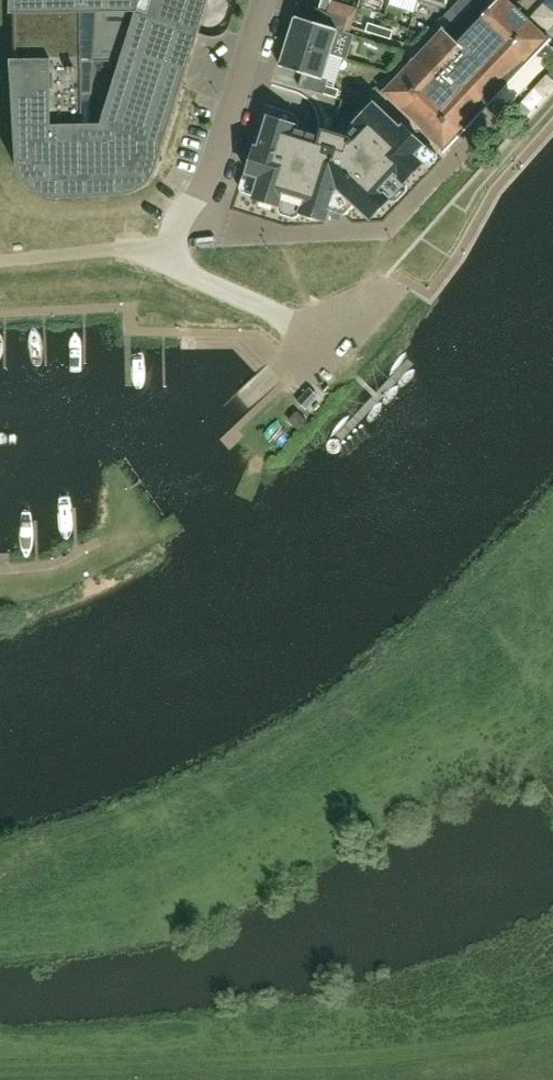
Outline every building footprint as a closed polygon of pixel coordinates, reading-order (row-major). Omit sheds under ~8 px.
[(11,13),(17,13),(18,59),(12,59),(16,151),(17,164),(19,170),(21,176),(26,183),(32,188),(38,192),(46,197),(52,198),(55,198),(129,195),(136,192),(144,188),(150,182),(153,178),(157,171),(210,0),(12,0),(11,13)] [(319,9),(328,12),(332,0),(322,0),(319,9)] [(441,31),(386,90),(386,89),(383,92),(385,95),(386,94),(445,150),(547,42),(550,39),(549,38),(548,38),(508,0),(498,0),(458,42),(445,30),(446,30),(444,28),(441,31)] [(419,0),(446,8),(449,0),(419,0)] [(445,15),(455,25),(479,0),(460,0),(445,15)] [(296,16),(289,41),(330,54),(338,30),(344,32),(348,18),(323,11),(319,23),(296,16)] [(369,23),(366,31),(379,35),(382,27),(369,23)] [(382,27),(379,35),(392,39),(394,30),(382,27)] [(330,54),(289,41),(281,66),(303,73),(299,86),(325,94),(329,80),(323,78),(330,54)] [(340,89),(327,85),(325,94),(337,98),(340,89)] [(250,172),(262,176),(256,196),(326,218),(329,209),(344,213),(355,202),(369,216),(370,216),(421,163),(412,155),(421,145),(403,128),(401,130),(375,105),(358,123),(360,125),(349,137),(324,129),(321,138),(293,129),(293,126),(270,119),(260,149),(257,148),(250,172)]
